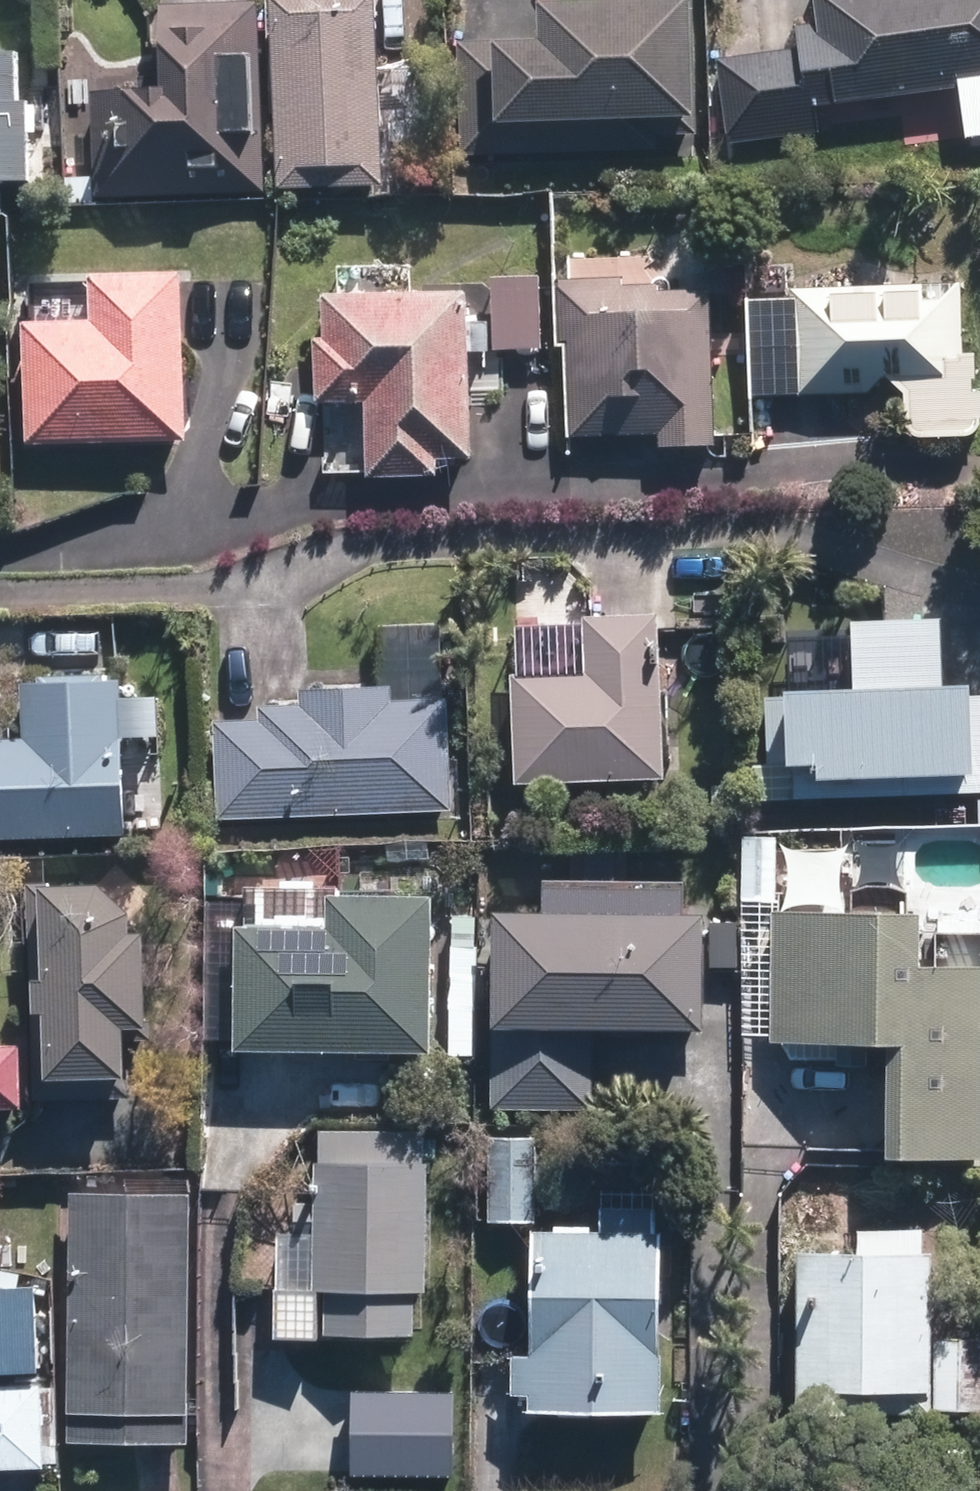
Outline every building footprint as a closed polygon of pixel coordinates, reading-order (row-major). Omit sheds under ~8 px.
[(266,0),(172,0),(174,86),(96,86),(98,190),(269,187),(266,0)] [(388,0),(282,0),(284,183),(390,181),(388,0)] [(462,147),(653,138),(651,95),(687,93),(683,0),(538,0),(539,26),(495,28),(495,31),(457,33),(462,147)] [(837,93),(966,76),(970,109),(979,107),(979,0),(824,0),(837,93)] [(821,131),(811,41),(725,51),(736,142),(821,131)] [(5,43),(0,43),(0,179),(7,179),(8,172),(40,172),(39,83),(31,83),(30,48),(5,47),(5,43)] [(29,440),(192,435),(188,265),(96,268),(98,315),(26,317),(29,440)] [(319,398),(367,397),(368,471),(440,471),(440,453),(477,454),(475,344),(544,344),(543,271),(492,272),(492,315),(474,316),(474,285),(329,287),(329,330),(319,330),(319,398)] [(717,439),(714,283),(665,284),(665,278),(626,279),(626,271),(557,273),(558,340),(568,340),(569,430),(660,429),(661,439),(717,439)] [(912,389),(913,404),(912,429),(966,428),(973,429),(979,426),(979,425),(979,380),(978,347),(961,347),(959,277),(789,282),(789,292),(748,293),(751,392),(912,389)] [(519,779),(671,775),(667,610),(590,611),(592,664),(516,666),(519,779)] [(951,610),(861,615),(864,686),(766,688),(768,761),(790,760),(792,795),(979,787),(979,680),(953,681),(951,610)] [(30,674),(30,675),(31,731),(0,732),(0,833),(129,831),(126,671),(30,674)] [(391,694),(391,680),(302,684),(303,698),(260,700),(260,713),(211,715),(215,817),(453,807),(448,692),(391,694)] [(774,833),(746,833),(746,900),(774,900),(774,833)] [(136,902),(106,873),(26,875),(32,1090),(127,1088),(125,1026),(149,1025),(146,924),(137,926),(136,902)] [(435,1042),(438,884),(330,882),(329,917),(239,916),(237,1038),(435,1042)] [(703,1017),(704,906),(677,906),(677,903),(540,900),(538,996),(487,996),(487,1101),(590,1101),(590,1020),(675,1020),(675,1017),(703,1017)] [(917,904),(770,901),(768,1032),(893,1032),(892,1148),(979,1149),(979,956),(916,954),(917,904)] [(22,1100),(20,1051),(21,1038),(0,1038),(0,1100),(22,1100)] [(424,1151),(423,1120),(318,1120),(318,1151),(315,1151),(314,1192),(290,1192),(289,1229),(313,1229),(312,1280),(323,1280),(322,1323),(414,1324),(415,1280),(426,1280),(428,1151),(424,1151)] [(532,1211),(533,1128),(485,1129),(485,1212),(532,1211)] [(188,1184),(68,1183),(66,1430),(186,1431),(188,1184)] [(661,1401),(663,1222),(530,1221),(529,1346),(511,1345),(510,1384),(528,1384),(528,1400),(661,1401)] [(932,1400),(979,1400),(979,1327),(934,1328),(935,1240),(796,1241),(796,1405),(932,1406),(932,1400)] [(7,1364),(8,1376),(0,1377),(0,1461),(43,1460),(38,1377),(34,1377),(34,1362),(37,1362),(34,1282),(0,1283),(0,1365),(7,1364)] [(427,1469),(427,1393),(352,1393),(351,1468),(427,1469)]
